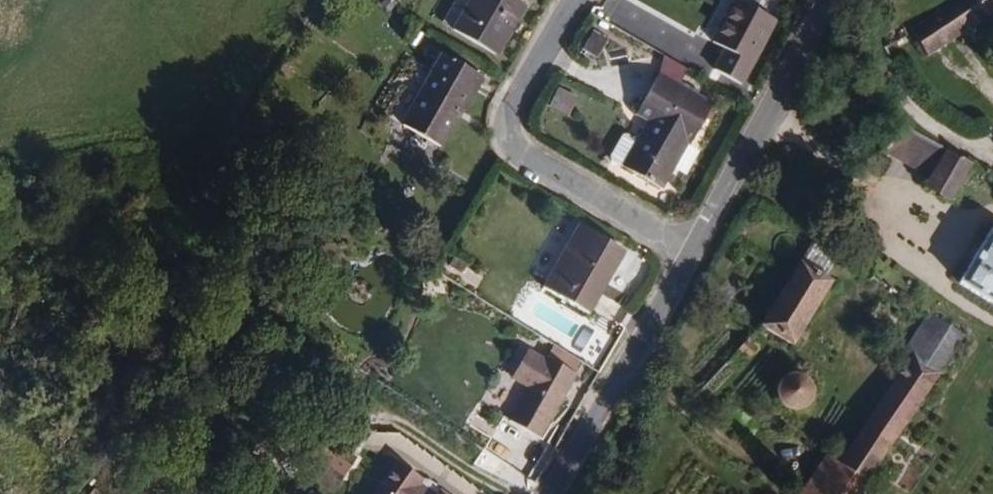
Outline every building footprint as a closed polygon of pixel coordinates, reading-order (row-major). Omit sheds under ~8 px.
[(469,0),(456,0),(442,25),(452,30),(469,0)] [(524,7),(512,0),(469,0),(452,30),(496,56),(524,7)] [(778,21),(742,0),(735,0),(712,40),(726,49),(715,70),(741,85),(778,21)] [(992,13),(992,0),(958,0),(953,4),(970,30),(992,13)] [(933,57),(970,30),(953,4),(915,31),(933,57)] [(438,146),(467,96),(469,97),(481,76),(443,54),(402,125),(438,146)] [(691,145),(714,105),(659,73),(637,113),(648,120),(621,165),(658,187),(685,141),(691,145)] [(556,87),(548,106),(567,115),(575,96),(556,87)] [(936,170),(952,146),(941,139),(935,140),(912,123),(887,140),(936,170)] [(953,195),(975,160),(952,146),(936,170),(930,180),(953,195)] [(992,219),(953,273),(992,299),(992,220),(992,219)] [(588,313),(625,249),(579,223),(544,286),(588,313)] [(790,333),(827,272),(799,253),(772,296),(759,315),(751,325),(779,343),(784,334),(790,333)] [(962,322),(922,296),(898,333),(908,341),(882,384),(839,447),(827,441),(798,485),(812,493),(849,493),(962,322)] [(537,441),(574,377),(529,351),(512,382),(526,390),(507,424),(537,441)] [(820,380),(821,374),(820,369),(817,363),(814,359),(809,356),(804,354),(798,353),(792,354),(787,356),(783,359),(779,363),(777,369),(775,374),(776,380),(778,385),(781,390),(785,394),(790,397),(795,398),(801,398),(806,397),(811,394),(816,390),(819,385),(820,380)] [(351,447),(317,426),(307,443),(340,464),(351,447)] [(434,476),(433,478),(415,467),(418,463),(390,446),(360,493),(463,493),(434,476)]
